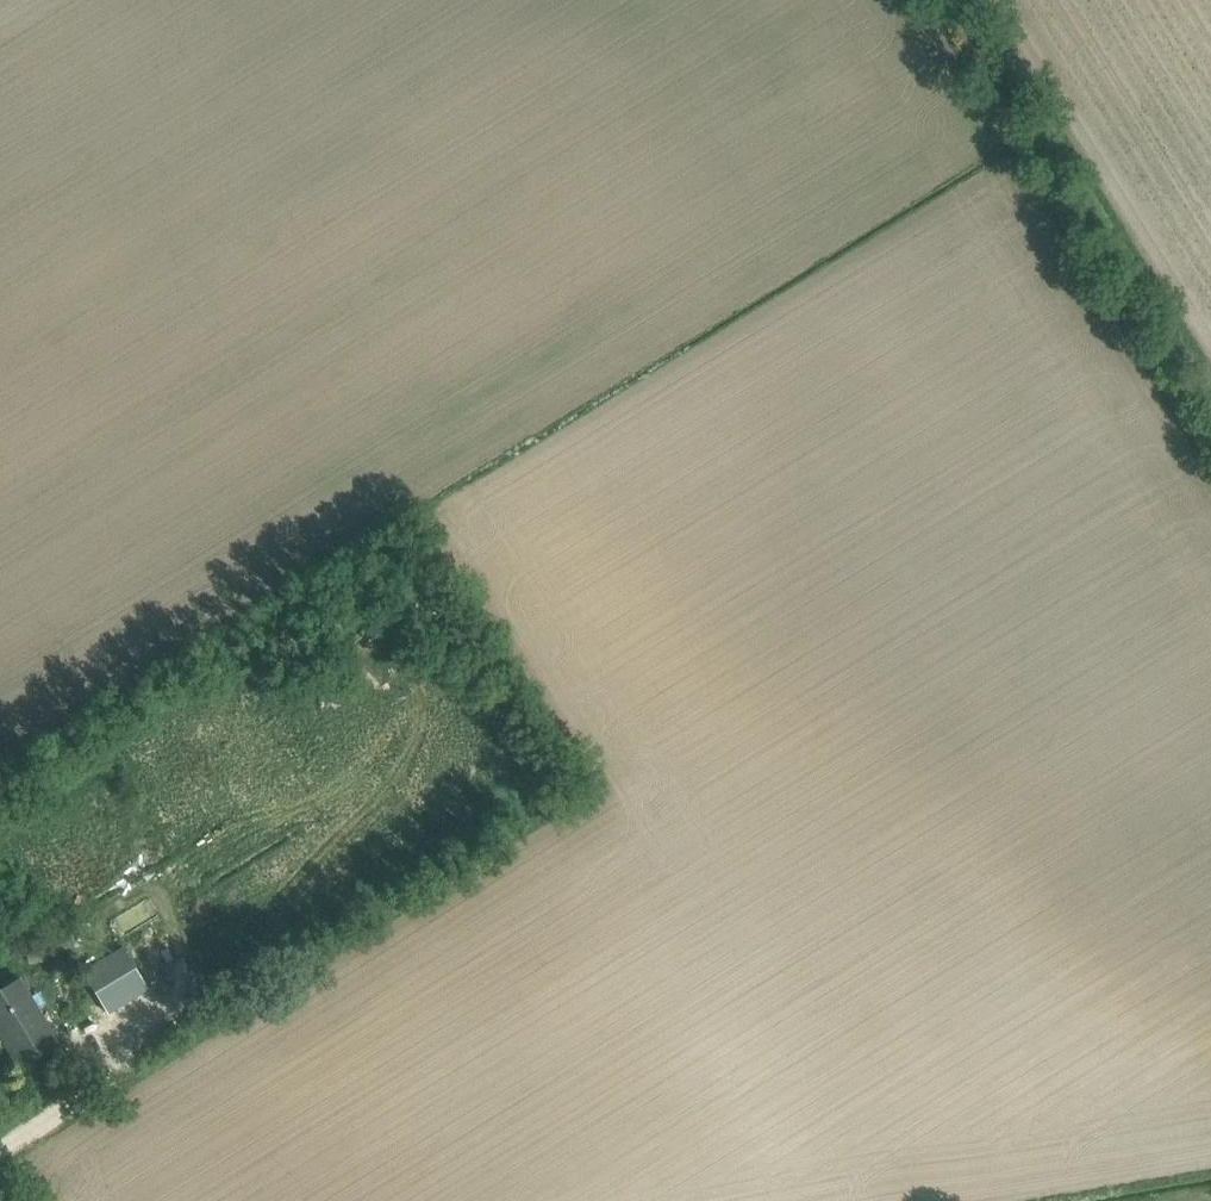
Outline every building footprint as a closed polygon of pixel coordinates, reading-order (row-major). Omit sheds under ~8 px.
[(94,950),(128,1012),(200,972),(165,910),(94,950)] [(6,1031),(2,1033),(22,1065),(58,1043),(21,980),(4,990),(0,992),(0,1022),(6,1031)]
